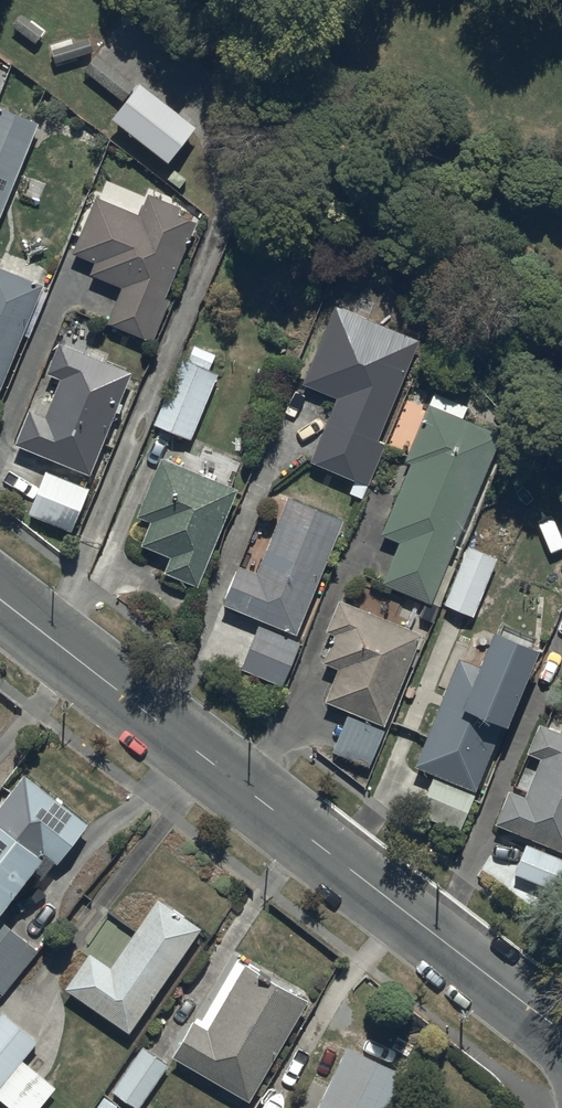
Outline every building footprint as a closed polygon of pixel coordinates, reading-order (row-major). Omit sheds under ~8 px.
[(11,25),(35,44),(45,32),(21,13),(11,25)] [(50,50),(55,64),(93,53),(89,39),(50,50)] [(83,71),(124,102),(137,86),(96,54),(83,71)] [(196,129),(138,84),(137,86),(124,102),(111,119),(169,164),(196,129)] [(38,123),(0,108),(0,218),(38,123)] [(141,216),(98,198),(75,253),(95,261),(90,274),(123,288),(109,322),(154,341),(171,300),(167,299),(199,223),(180,215),(182,209),(150,195),(141,216)] [(41,286),(0,270),(0,390),(41,286)] [(419,342),(330,306),(298,385),(335,400),(308,464),(368,488),(385,445),(379,442),(419,342)] [(131,372),(59,343),(47,373),(60,379),(45,416),(29,409),(15,444),(90,474),(131,372)] [(186,363),(208,372),(214,355),(193,346),(186,363)] [(186,363),(182,361),(156,425),(191,439),(217,375),(208,372),(186,363)] [(455,569),(451,567),(506,437),(465,420),(470,409),(436,395),(407,466),(412,468),(382,539),(398,545),(381,585),(428,604),(422,621),(433,625),(455,569)] [(237,489),(161,458),(137,517),(150,523),(140,547),(170,559),(164,574),(197,587),(237,489)] [(45,472),(27,516),(71,533),(88,489),(45,472)] [(237,568),(222,605),(296,636),(345,518),(290,496),(257,576),(237,568)] [(497,559),(468,548),(445,606),(474,618),(497,559)] [(339,671),(326,704),(384,728),(423,635),(341,601),(328,634),(336,637),(325,665),(339,671)] [(258,626),(241,667),(282,684),(299,643),(258,626)] [(462,659),(417,767),(477,792),(504,727),(507,729),(541,647),(497,629),(481,667),(462,659)] [(350,717),(334,754),(371,770),(387,733),(350,717)] [(494,825),(561,853),(561,734),(538,724),(526,753),(540,759),(524,799),(507,792),(494,825)] [(23,771),(0,800),(0,904),(42,849),(56,860),(87,820),(23,771)] [(418,814),(460,833),(476,796),(434,778),(418,814)] [(557,893),(561,882),(561,859),(526,844),(513,874),(557,893)] [(89,950),(64,986),(128,1030),(200,925),(157,896),(110,964),(89,950)] [(3,993),(37,950),(0,920),(0,991),(3,993)] [(192,1019),(172,1054),(249,1097),(306,997),(245,962),(207,1027),(192,1019)] [(0,1011),(0,1085),(37,1040),(1,1010),(0,1011)] [(405,1071),(346,1043),(315,1107),(387,1107),(405,1071)] [(142,1045),(112,1090),(138,1107),(168,1063),(142,1045)]
